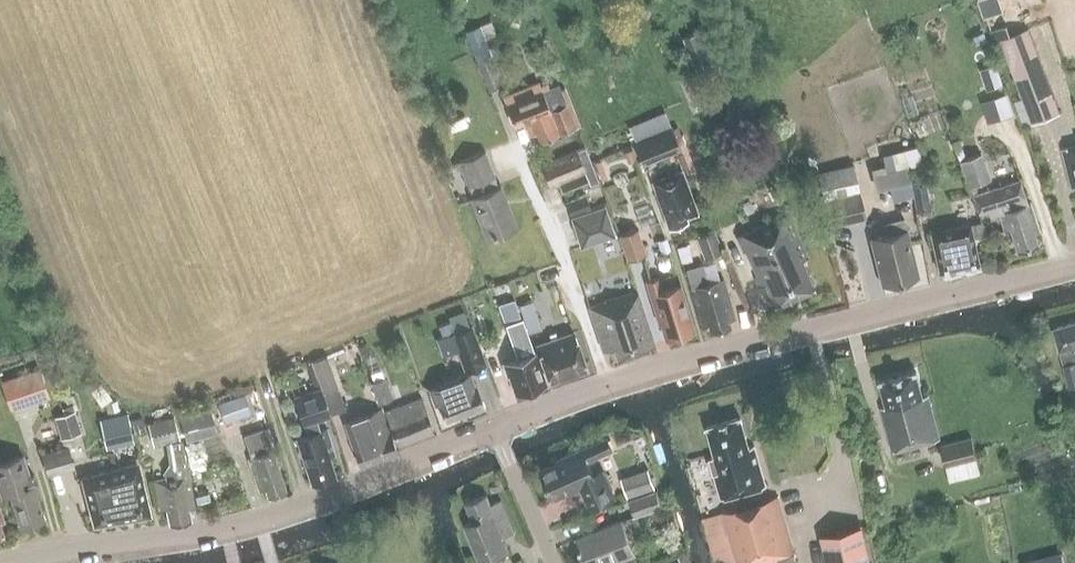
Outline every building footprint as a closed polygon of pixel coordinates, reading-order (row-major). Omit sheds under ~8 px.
[(464,31),(491,95),(502,90),(500,85),(503,84),(479,25),(464,31)] [(1001,38),(1032,121),(1057,112),(1026,28),(1001,38)] [(993,62),(977,68),(985,88),(1001,82),(993,62)] [(506,104),(515,125),(524,121),(530,135),(536,133),(539,142),(575,127),(558,83),(541,89),(538,81),(503,95),(506,104)] [(717,107),(732,101),(728,91),(713,97),(717,107)] [(1005,91),(979,99),(985,120),(1012,112),(1005,91)] [(634,144),(640,158),(678,144),(671,129),(634,144)] [(1062,148),(1072,187),(1074,186),(1074,145),(1062,148)] [(561,191),(588,180),(590,183),(598,180),(584,146),(541,164),(550,185),(557,182),(561,191)] [(632,149),(623,152),(628,163),(636,160),(632,149)] [(458,161),(472,197),(471,197),(487,237),(510,228),(504,213),(509,211),(499,186),(484,151),(458,161)] [(959,161),(969,186),(991,178),(981,153),(959,161)] [(905,159),(871,168),(876,190),(911,182),(905,159)] [(827,210),(831,226),(866,217),(853,163),(818,172),(828,210),(827,210)] [(660,189),(655,191),(669,229),(687,222),(685,217),(697,213),(685,179),(681,170),(657,179),(660,189)] [(1026,203),(1019,180),(972,195),(979,216),(989,212),(990,215),(998,213),(1004,232),(1010,230),(1017,250),(1037,244),(1034,235),(1039,233),(1030,202),(1026,203)] [(910,188),(917,214),(930,210),(923,185),(910,188)] [(590,207),(585,195),(565,203),(570,215),(590,207)] [(592,211),(602,240),(614,236),(605,207),(592,211)] [(11,234),(3,211),(0,212),(0,238),(11,234)] [(764,283),(774,305),(813,288),(801,260),(807,257),(787,213),(736,236),(743,251),(746,250),(756,274),(754,276),(758,285),(764,283)] [(875,237),(870,238),(872,247),(881,284),(918,275),(906,229),(903,219),(883,224),(886,234),(875,237)] [(980,222),(969,224),(972,238),(983,235),(980,222)] [(930,232),(939,272),(978,264),(972,238),(969,224),(930,232)] [(619,234),(627,259),(645,253),(636,228),(619,234)] [(698,233),(706,254),(720,249),(712,228),(698,233)] [(667,238),(658,241),(661,252),(671,249),(667,238)] [(702,264),(685,268),(702,326),(708,324),(710,332),(729,326),(728,319),(734,318),(723,278),(707,283),(702,264)] [(660,322),(665,338),(693,329),(680,284),(662,290),(658,277),(646,281),(658,323),(660,322)] [(617,358),(654,345),(636,290),(588,306),(603,351),(613,347),(617,358)] [(517,357),(502,362),(506,374),(509,375),(515,394),(546,384),(535,351),(534,351),(522,317),(505,323),(517,357)] [(538,318),(525,322),(529,333),(541,329),(538,318)] [(1051,328),(1068,386),(1074,384),(1074,321),(1051,328)] [(439,325),(443,335),(452,331),(449,322),(439,325)] [(450,333),(465,372),(487,364),(472,325),(450,333)] [(537,344),(550,381),(586,369),(573,332),(537,344)] [(364,358),(373,381),(371,382),(379,402),(391,397),(375,354),(364,358)] [(316,370),(324,392),(337,387),(330,365),(327,355),(312,360),(315,370),(316,370)] [(40,369),(1,383),(11,410),(50,397),(40,369)] [(434,402),(437,401),(444,421),(484,407),(476,385),(474,386),(470,373),(429,388),(434,402)] [(884,407),(880,408),(891,452),(936,440),(925,396),(921,397),(915,373),(878,383),(884,407)] [(100,383),(90,390),(101,405),(111,398),(111,397),(110,396),(107,392),(103,386),(102,387),(100,383)] [(304,423),(308,435),(297,438),(312,484),(335,477),(329,457),(334,455),(326,429),(320,431),(316,420),(329,416),(320,388),(295,395),(303,423),(304,423)] [(218,402),(225,423),(251,413),(244,393),(218,402)] [(384,411),(397,445),(433,431),(421,397),(384,411)] [(117,401),(105,403),(108,413),(119,411),(117,401)] [(354,420),(343,423),(347,434),(351,448),(353,447),(359,465),(395,452),(391,433),(382,408),(354,420)] [(181,417),(187,441),(218,434),(212,409),(181,417)] [(55,417),(62,439),(82,433),(75,411),(55,417)] [(134,441),(127,413),(101,419),(108,447),(134,441)] [(148,423),(153,445),(179,438),(174,417),(148,423)] [(712,455),(707,457),(719,498),(763,486),(751,444),(746,445),(738,418),(704,428),(712,455)] [(265,488),(268,497),(286,491),(272,449),(271,450),(264,429),(244,435),(251,456),(247,457),(259,490),(265,488)] [(539,472),(552,500),(569,492),(570,494),(579,489),(589,510),(615,497),(602,471),(593,476),(586,461),(610,450),(604,438),(554,462),(555,465),(539,472)] [(973,459),(969,440),(940,446),(944,465),(973,459)] [(68,446),(42,453),(48,474),(73,467),(68,446)] [(2,495),(9,493),(21,527),(44,519),(37,497),(41,495),(33,474),(29,475),(22,455),(0,463),(0,490),(2,495)] [(164,478),(153,479),(159,509),(167,508),(169,524),(190,520),(188,508),(195,507),(186,461),(170,464),(169,463),(162,472),(163,473),(164,478)] [(86,496),(93,524),(150,514),(140,473),(137,474),(134,463),(84,476),(89,495),(86,496)] [(653,487),(646,469),(620,479),(627,496),(653,487)] [(662,506),(655,490),(628,500),(634,516),(662,506)] [(480,562),(508,551),(502,537),(513,533),(500,500),(490,504),(486,495),(465,503),(472,521),(465,524),(480,562)] [(791,553),(775,495),(721,511),(736,560),(755,554),(758,562),(791,553)] [(577,542),(585,562),(615,562),(633,557),(621,524),(603,530),(604,532),(577,542)] [(861,526),(820,536),(827,562),(870,562),(861,526)] [(1027,562),(1063,562),(1061,555),(1027,562)]
